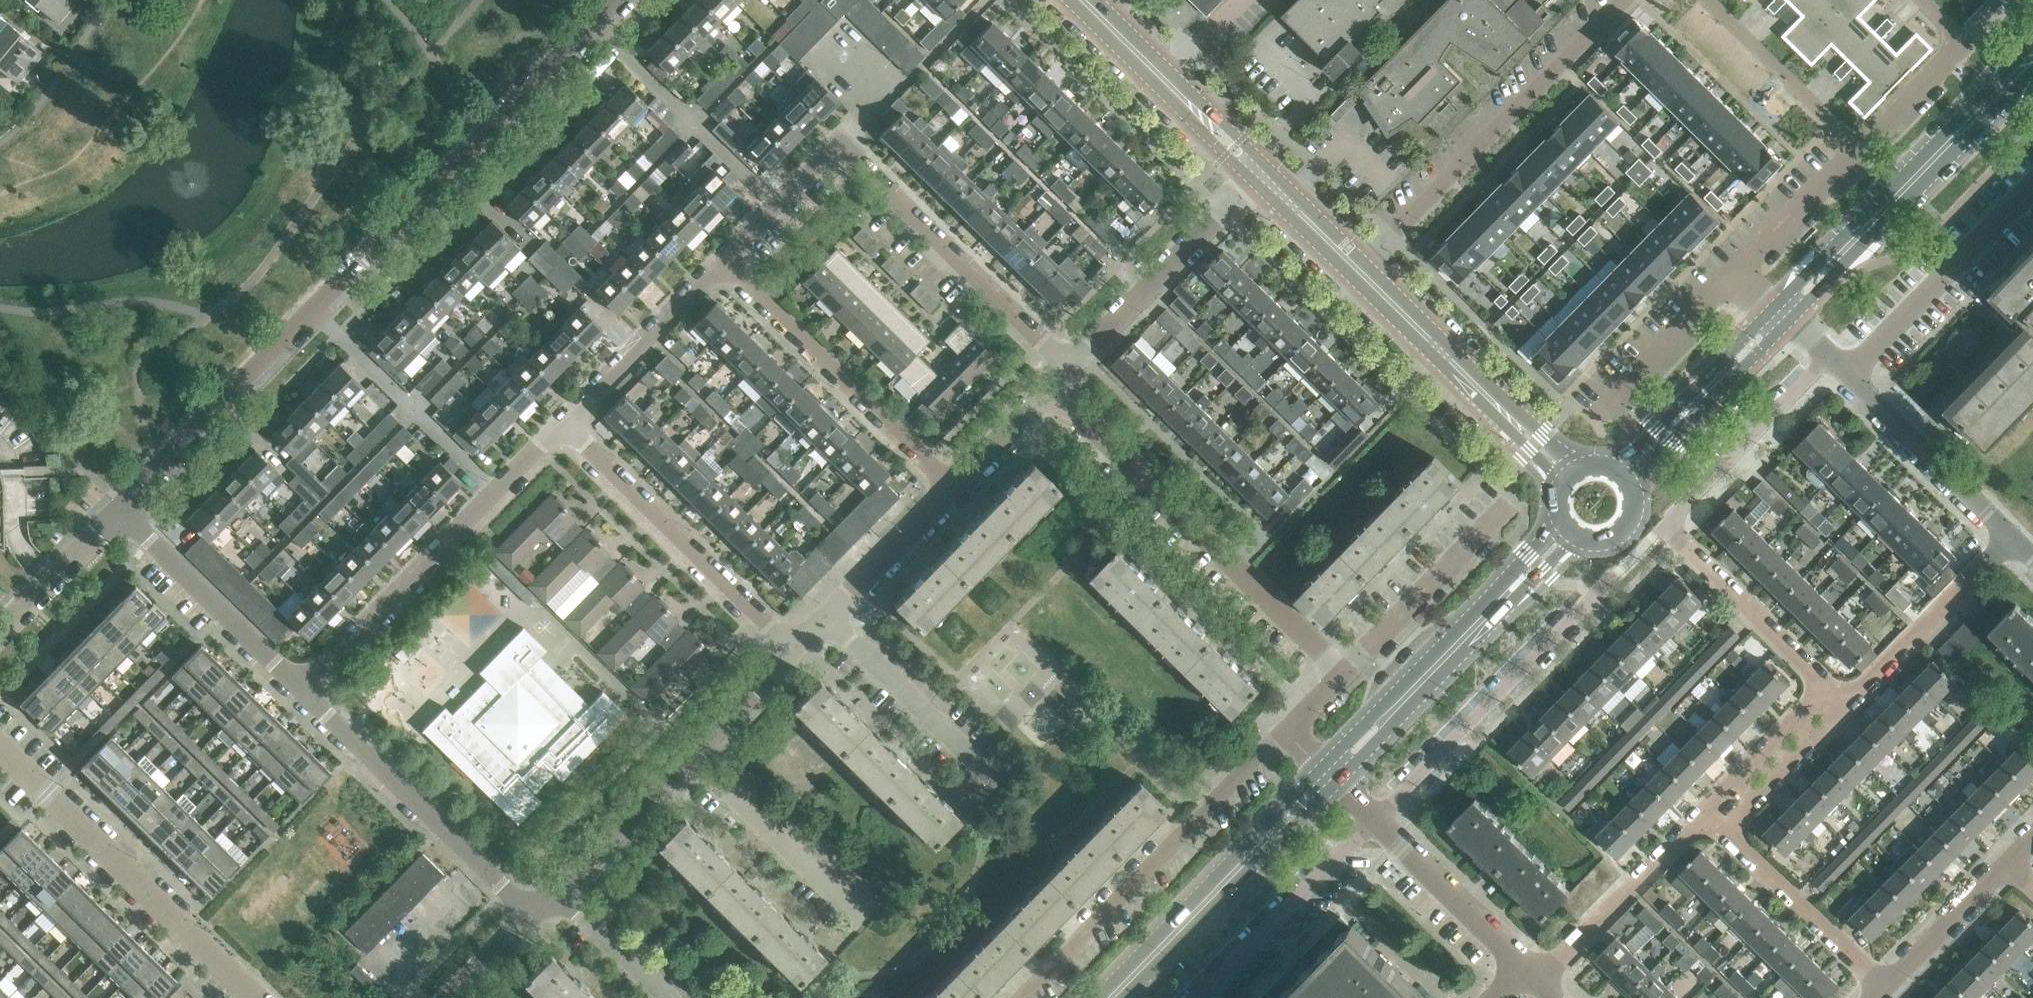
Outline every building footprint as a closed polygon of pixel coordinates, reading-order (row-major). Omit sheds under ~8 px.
[(58,23),(77,0),(31,0),(58,23)] [(702,38),(720,20),(699,0),(696,0),(680,16),(702,38)] [(720,20),(737,3),(734,0),(699,0),(720,20)] [(802,3),(810,11),(812,9),(819,2),(816,0),(799,0),(802,3)] [(819,2),(812,9),(830,27),(844,13),(847,16),(856,24),(873,6),(870,3),(866,0),(821,0),(819,2)] [(926,2),(927,0),(913,0),(911,1),(919,9),(926,2)] [(965,13),(956,5),(961,0),(927,0),(926,2),(942,18),(919,41),(928,51),(965,13)] [(1207,16),(1223,0),(1191,0),(1207,16)] [(1382,0),(1298,0),(1283,15),(1330,61),(1324,67),(1336,78),(1363,51),(1352,40),(1383,10),(1378,5),(1382,0)] [(1464,86),(1461,82),(1463,80),(1442,59),(1453,42),(1498,71),(1513,57),(1510,55),(1551,13),(1542,5),(1535,12),(1523,0),(1447,0),(1359,91),(1368,99),(1365,101),(1366,102),(1369,100),(1371,104),(1367,107),(1379,125),(1383,122),(1390,133),(1414,117),(1420,123),(1422,121),(1426,124),(1436,110),(1441,113),(1453,101),(1459,111),(1460,110),(1450,95),(1464,86)] [(1781,6),(1775,0),(1774,0),(1768,6),(1775,13),(1781,6)] [(1798,49),(1831,16),(1815,0),(1789,0),(1804,15),(1784,36),(1798,49)] [(1831,16),(1846,0),(1815,0),(1831,16)] [(1864,48),(1878,35),(1874,32),(1858,16),(1874,0),(1846,0),(1831,16),(1864,48)] [(803,18),(810,11),(802,3),(785,20),(793,28),(795,27),(803,18)] [(864,33),(882,15),(873,6),(856,24),(864,33)] [(902,25),(911,16),(902,7),(893,16),(902,25)] [(812,9),(810,11),(803,18),(821,36),(830,27),(812,9)] [(873,41),(890,23),(882,15),(864,33),(873,41)] [(980,15),(955,40),(965,50),(961,53),(978,70),(987,61),(1008,39),(991,22),(989,23),(980,15)] [(663,33),(685,55),(695,45),(703,52),(710,45),(702,38),(680,16),(663,33)] [(1864,48),(1831,16),(1798,49),(1812,63),(1832,43),(1848,58),(1851,62),(1864,48)] [(821,36),(803,18),(795,27),(813,44),(821,36)] [(1609,45),(1624,60),(1650,33),(1635,18),(1626,27),(1625,25),(1617,33),(1619,34),(1609,45)] [(1881,25),(1888,32),(1894,25),(1887,18),(1881,25)] [(21,34),(6,22),(0,29),(0,68),(18,83),(43,52),(28,39),(27,41),(20,35),(21,34)] [(873,41),(881,49),(898,31),(890,23),(873,41)] [(1881,38),(1888,32),(1881,25),(1874,31),(1881,38)] [(804,53),(813,44),(795,27),(793,28),(786,36),(804,53)] [(881,49),(890,57),(907,39),(898,31),(881,49)] [(685,55),(663,33),(646,51),(668,72),(685,55)] [(1665,47),(1650,33),(1624,60),(1639,74),(1665,47)] [(1878,35),(1864,48),(1899,82),(1932,48),(1917,34),(1897,54),(1881,38),(1878,35)] [(795,62),(804,53),(786,36),(778,44),(795,62)] [(747,47),(756,56),(765,47),(756,38),(752,43),(747,47)] [(890,57),(898,65),(915,47),(907,39),(890,57)] [(1008,39),(987,61),(1004,78),(1026,56),(1008,39)] [(924,55),(915,47),(898,65),(907,73),(924,55)] [(1680,61),(1665,47),(1639,74),(1653,88),(1680,61)] [(1865,116),(1899,82),(1864,48),(1851,62),(1855,65),(1871,81),(1851,101),(1865,116)] [(770,70),(779,61),(770,52),(761,61),(770,70)] [(730,64),(739,73),(745,68),(748,64),(740,55),(732,63),(730,64)] [(1043,73),(1026,56),(1004,78),(1015,88),(1007,96),(1014,102),(1021,95),(1043,73)] [(1854,66),(1847,59),(1841,65),(1848,72),(1854,66)] [(1653,88),(1668,103),(1694,76),(1680,61),(1653,88)] [(722,91),(739,73),(730,64),(713,82),(722,91)] [(1841,65),(1834,72),(1841,79),(1848,72),(1841,65)] [(753,87),(762,78),(753,69),(744,78),(753,87)] [(831,109),(829,107),(837,100),(806,70),(789,87),(797,95),(819,117),(821,119),(823,119),(831,111),(831,109)] [(1039,112),(1060,90),(1043,73),(1021,95),(1039,112)] [(1594,89),(1602,81),(1594,74),(1587,82),(1594,89)] [(1709,90),(1694,76),(1668,103),(1682,117),(1709,90)] [(1594,89),(1602,96),(1609,88),(1602,81),(1594,89)] [(705,108),(722,91),(713,82),(696,100),(705,108)] [(647,106),(647,105),(625,83),(608,101),(630,123),(647,106)] [(965,102),(973,93),(964,84),(956,93),(965,102)] [(746,95),(737,86),(727,96),(736,104),(746,95)] [(942,106),(951,97),(942,89),(933,98),(942,106)] [(1077,107),(1060,90),(1039,112),(1049,122),(1041,129),(1049,136),(1056,129),(1077,107)] [(1682,117),(1697,131),(1723,104),(1709,90),(1682,117)] [(802,135),(819,117),(797,95),(780,113),(802,135)] [(1592,95),(1577,110),(1604,136),(1619,121),(1592,95)] [(736,104),(727,96),(710,113),(719,122),(736,104)] [(650,136),(655,141),(652,144),(661,153),(678,135),(669,126),(672,121),(672,115),(669,110),(656,97),(647,105),(647,106),(651,109),(645,115),(658,128),(650,136)] [(951,115),(960,107),(951,97),(942,106),(951,115)] [(897,152),(919,130),(926,123),(919,115),(912,123),(902,113),(908,108),(898,98),(881,115),(891,124),(880,135),(897,152)] [(630,123),(608,101),(591,118),(613,140),(630,123)] [(1624,104),(1617,111),(1624,118),(1631,111),(1624,104)] [(1738,119),(1723,104),(1697,131),(1711,145),(1738,119)] [(1077,107),(1056,129),(1073,146),(1095,124),(1077,107)] [(990,127),(999,118),(990,109),(981,118),(990,127)] [(1337,124),(1344,117),(1337,110),(1330,117),(1337,124)] [(1589,151),(1604,136),(1577,110),(1562,124),(1589,151)] [(1631,111),(1624,118),(1631,124),(1637,118),(1631,111)] [(785,152),(802,135),(780,113),(763,130),(785,152)] [(574,135),(596,157),(613,140),(591,118),(574,135)] [(999,136),(1008,127),(999,118),(990,127),(999,136)] [(1711,145),(1726,160),(1752,133),(1738,119),(1711,145)] [(722,120),(715,128),(732,145),(740,137),(722,120)] [(936,147),(926,137),(933,130),(926,123),(919,130),(897,152),(914,169),(936,147)] [(977,140),(985,131),(976,123),(968,131),(977,140)] [(1112,141),(1095,124),(1073,146),(1090,163),(1112,141)] [(1589,151),(1562,124),(1548,139),(1575,165),(1589,151)] [(768,170),(785,152),(763,130),(757,125),(750,132),(756,138),(746,148),(768,170)] [(986,149),(995,140),(985,131),(977,140),(986,149)] [(1767,147),(1752,133),(1726,160),(1740,174),(1767,147)] [(596,157),(574,135),(557,153),(579,175),(596,157)] [(1649,151),(1655,144),(1649,137),(1642,144),(1649,151)] [(1575,165),(1548,139),(1534,154),(1561,180),(1575,165)] [(684,140),(666,158),(675,167),(692,149),(684,140)] [(1112,141),(1090,163),(1108,180),(1129,158),(1112,141)] [(932,186),(954,164),(960,157),(953,150),(952,152),(942,142),(936,147),(914,169),(932,186)] [(1024,161),(1033,152),(1024,143),(1016,152),(1024,161)] [(651,163),(661,153),(652,144),(642,154),(651,163)] [(1649,151),(1655,158),(1662,151),(1655,144),(1649,151)] [(1773,171),(1782,162),(1767,147),(1740,174),(1756,189),(1766,178),(1768,180),(1775,173),(1773,171)] [(1034,170),(1042,161),(1033,152),(1024,161),(1034,170)] [(568,187),(579,175),(557,153),(540,170),(562,192),(562,193),(567,198),(573,192),(568,187)] [(696,187),(719,209),(736,191),(728,184),(736,175),(713,153),(687,179),(696,187)] [(1546,195),(1561,180),(1534,154),(1520,168),(1546,195)] [(1011,174),(1020,165),(1011,156),(1002,165),(1011,174)] [(954,164),(932,186),(949,203),(971,181),(961,171),(968,164),(960,157),(954,164)] [(666,176),(675,167),(666,158),(657,167),(666,176)] [(1147,175),(1129,158),(1108,180),(1125,197),(1147,175)] [(1632,165),(1639,172),(1646,165),(1639,158),(1632,165)] [(635,180),(643,171),(635,162),(626,171),(635,180)] [(1689,168),(1682,162),(1675,168),(1682,175),(1689,168)] [(1020,183),(1029,174),(1020,165),(1011,174),(1020,183)] [(1633,179),(1639,172),(1632,165),(1626,172),(1633,179)] [(1640,172),(1647,179),(1653,172),(1646,165),(1640,172)] [(1532,209),(1546,195),(1520,168),(1505,183),(1532,209)] [(1689,182),(1696,175),(1689,168),(1682,175),(1689,182)] [(540,170),(523,188),(545,210),(562,193),(562,192),(540,170)] [(1640,172),(1633,179),(1640,186),(1647,179),(1640,172)] [(649,193),(658,184),(649,175),(640,185),(649,193)] [(1134,205),(1125,214),(1144,232),(1165,210),(1155,200),(1164,192),(1147,175),(1125,197),(1134,205)] [(1059,195),(1068,186),(1059,177),(1050,186),(1059,195)] [(618,197),(627,188),(618,179),(609,189),(618,197)] [(949,203),(966,220),(988,198),(971,181),(949,203)] [(1532,209),(1505,183),(1491,197),(1518,224),(1532,209)] [(1609,185),(1602,192),(1609,199),(1616,192),(1609,185)] [(1068,204),(1077,195),(1068,186),(1059,195),(1068,204)] [(719,209),(696,187),(686,198),(679,191),(672,198),(679,205),(702,226),(719,209)] [(545,210),(523,188),(506,205),(528,227),(545,210)] [(1046,208),(1055,199),(1045,190),(1037,199),(1046,208)] [(1711,204),(1718,197),(1711,190),(1704,197),(1711,204)] [(1602,205),(1609,199),(1602,192),(1595,199),(1602,205)] [(632,211),(641,201),(632,193),(623,202),(632,211)] [(1704,235),(1719,220),(1692,193),(1677,208),(1704,235)] [(1620,210),(1627,203),(1620,196),(1613,203),(1620,210)] [(601,215),(610,205),(601,197),(592,206),(601,215)] [(1518,224),(1491,197),(1477,212),(1503,238),(1518,224)] [(1711,204),(1718,210),(1725,204),(1718,197),(1711,204)] [(1006,215),(988,198),(966,220),(984,237),(1006,215)] [(1063,225),(1072,216),(1055,199),(1046,208),(1063,225)] [(1613,217),(1620,210),(1613,203),(1606,210),(1613,217)] [(702,226),(679,205),(670,214),(664,209),(657,216),(662,222),(685,244),(702,226)] [(1704,235),(1677,208),(1662,223),(1689,249),(1704,235)] [(615,228),(624,219),(616,210),(607,219),(615,228)] [(1093,229),(1102,220),(1093,211),(1084,220),(1093,229)] [(1503,238),(1477,212),(1462,226),(1489,253),(1503,238)] [(1580,214),(1573,221),(1580,228),(1587,221),(1580,214)] [(984,237),(1001,254),(1023,232),(1006,215),(984,237)] [(496,260),(503,267),(520,249),(491,220),(474,238),(496,259),(496,260)] [(1111,246),(1120,237),(1102,220),(1093,229),(1111,246)] [(1574,234),(1580,228),(1573,221),(1567,228),(1574,234)] [(645,240),(668,261),(685,244),(662,222),(645,240)] [(1662,223),(1648,237),(1675,264),(1689,249),(1662,223)] [(1080,242),(1089,233),(1080,224),(1071,233),(1080,242)] [(579,242),(588,233),(579,225),(570,234),(579,242)] [(1040,249),(1030,239),(1037,232),(1030,225),(1023,232),(1001,254),(1018,271),(1040,249)] [(1598,232),(1591,225),(1584,232),(1591,239),(1598,232)] [(1462,226),(1448,241),(1475,267),(1489,253),(1462,226)] [(859,243),(868,234),(862,227),(853,237),(859,243)] [(1584,232),(1578,239),(1585,246),(1591,239),(1584,232)] [(588,251),(597,242),(588,233),(579,242),(588,251)] [(1098,259),(1106,250),(1089,233),(1080,242),(1098,259)] [(570,251),(579,242),(570,234),(561,243),(570,251)] [(875,240),(868,234),(859,243),(866,250),(875,240)] [(1675,264),(1648,237),(1634,252),(1661,278),(1675,264)] [(496,260),(496,259),(474,238),(467,244),(465,241),(454,252),(457,255),(479,277),(488,285),(505,268),(503,267),(496,260)] [(1599,246),(1591,239),(1585,246),(1584,246),(1592,254),(1599,246)] [(2019,415),(2015,411),(2023,403),(2027,407),(2032,401),(2032,239),(1981,292),(2016,325),(2021,320),(2032,331),(2003,360),(2006,363),(1996,374),(1993,371),(1983,381),(1986,384),(1976,394),(1973,391),(1963,401),(1966,404),(1954,416),(1986,449),(1999,436),(1995,432),(2003,424),(2007,428),(2019,415)] [(628,257),(651,279),(668,261),(645,240),(628,257)] [(875,240),(866,250),(872,256),(881,247),(875,240)] [(536,250),(554,267),(562,258),(544,241),(536,250)] [(1460,282),(1475,267),(1448,241),(1433,256),(1442,265),(1441,267),(1448,274),(1449,272),(1460,282)] [(579,260),(588,251),(579,242),(570,251),(579,260)] [(1551,257),(1558,250),(1551,243),(1544,250),(1551,257)] [(818,297),(852,263),(836,248),(803,282),(818,297)] [(1018,271),(1036,288),(1057,266),(1040,249),(1018,271)] [(545,276),(554,267),(536,250),(527,258),(545,276)] [(1220,289),(1241,267),(1224,250),(1202,272),(1220,289)] [(1551,257),(1544,250),(1538,257),(1545,264),(1551,257)] [(1647,293),(1661,278),(1634,252),(1620,266),(1647,293)] [(1563,268),(1569,261),(1562,254),(1556,261),(1563,268)] [(457,255),(440,272),(462,294),(479,277),(457,255)] [(888,271),(897,262),(890,255),(881,264),(888,271)] [(651,279),(628,257),(611,275),(634,296),(651,279)] [(580,276),(562,258),(554,267),(572,285),(580,276)] [(1556,261),(1549,268),(1556,275),(1563,268),(1556,261)] [(903,268),(897,262),(888,271),(894,277),(903,268)] [(834,313),(868,278),(852,263),(818,297),(834,313)] [(1079,276),(1074,282),(1057,266),(1036,288),(1053,305),(1061,296),(1071,306),(1090,287),(1079,276)] [(1605,281),(1632,308),(1647,293),(1620,266),(1605,281)] [(563,293),(572,285),(554,267),(545,276),(563,293)] [(1237,306),(1259,284),(1241,267),(1220,289),(1237,306)] [(903,268),(894,277),(901,284),(910,275),(903,268)] [(462,294),(440,272),(423,290),(445,312),(462,294)] [(1523,272),(1516,279),(1523,286),(1530,279),(1523,272)] [(530,292),(539,283),(530,275),(521,284),(530,292)] [(611,275),(594,292),(616,314),(634,296),(611,275)] [(834,313),(849,328),(883,294),(868,278),(834,313)] [(1523,286),(1516,279),(1509,286),(1516,293),(1523,286)] [(1605,281),(1591,296),(1618,322),(1632,308),(1605,281)] [(539,301),(548,292),(539,283),(530,292),(539,301)] [(919,283),(910,293),(916,299),(925,290),(919,283)] [(1534,297),(1541,290),(1534,283),(1527,290),(1534,297)] [(521,302),(530,292),(521,284),(512,293),(521,302)] [(1254,323),(1276,301),(1259,284),(1237,306),(1254,323)] [(423,290),(406,307),(428,329),(445,312),(423,290)] [(932,296),(925,290),(916,299),(923,306),(932,296)] [(1527,290),(1521,297),(1528,304),(1534,297),(1527,290)] [(530,310),(539,301),(530,292),(521,302),(530,310)] [(865,343),(899,309),(883,294),(849,328),(865,343)] [(1502,294),(1495,301),(1502,308),(1509,300),(1502,294)] [(1188,322),(1198,313),(1180,295),(1171,305),(1188,322)] [(938,303),(932,296),(923,306),(929,312),(938,303)] [(1591,296),(1577,310),(1604,337),(1618,322),(1591,296)] [(1293,318),(1276,301),(1254,323),(1264,333),(1255,342),(1263,349),(1272,340),(1293,318)] [(715,302),(693,325),(710,342),(732,319),(715,302)] [(1520,312),(1513,305),(1506,312),(1513,319),(1520,312)] [(494,324),(503,315),(494,306),(485,315),(494,324)] [(428,329),(406,307),(389,325),(411,347),(428,329)] [(601,328),(579,307),(562,324),(584,346),(601,328)] [(865,343),(881,359),(914,324),(899,309),(865,343)] [(1175,336),(1184,326),(1166,309),(1157,319),(1175,336)] [(1589,351),(1604,337),(1577,310),(1562,325),(1589,351)] [(1289,357),(1311,335),(1293,318),(1272,340),(1289,357)] [(750,336),(732,319),(710,342),(728,359),(750,336)] [(507,338),(516,329),(507,320),(498,330),(507,338)] [(1206,339),(1215,330),(1205,321),(1197,330),(1206,339)] [(476,341),(486,332),(477,323),(468,333),(476,341)] [(977,373),(993,357),(959,323),(943,339),(957,353),(977,373)] [(545,341),(567,363),(584,346),(562,324),(545,341)] [(896,374),(897,373),(916,354),(916,353),(930,340),(914,324),(881,359),(896,374)] [(389,325),(372,342),(401,371),(418,354),(411,347),(389,325)] [(1575,366),(1589,351),(1562,325),(1548,339),(1575,366)] [(1228,361),(1251,338),(1246,333),(1232,347),(1223,356),(1228,361)] [(1193,352),(1201,343),(1192,334),(1183,343),(1193,352)] [(1306,374),(1328,352),(1311,335),(1289,357),(1306,374)] [(750,336),(728,359),(745,376),(767,353),(750,336)] [(490,356),(499,346),(490,338),(481,347),(490,356)] [(1223,356),(1232,347),(1223,338),(1214,347),(1223,356)] [(1551,372),(1560,381),(1575,366),(1548,339),(1533,354),(1544,365),(1542,366),(1549,374),(1551,372)] [(460,358),(469,349),(460,340),(451,350),(460,358)] [(679,358),(687,349),(678,340),(669,349),(679,358)] [(528,359),(550,381),(567,363),(545,341),(528,359)] [(1113,364),(1131,381),(1152,359),(1135,342),(1113,364)] [(1210,369),(1218,360),(1209,351),(1201,360),(1210,369)] [(1324,391),(1345,369),(1328,352),(1306,374),(1324,391)] [(762,393),(784,370),(767,353),(745,376),(762,393)] [(977,373),(957,353),(937,374),(936,373),(932,378),(952,398),(977,373)] [(936,373),(916,354),(897,373),(917,392),(916,394),(937,414),(952,398),(932,378),(936,373)] [(473,373),(482,364),(473,355),(464,364),(473,373)] [(662,359),(659,362),(655,366),(672,382),(674,379),(682,371),(666,355),(662,359)] [(1240,373),(1249,364),(1240,355),(1231,364),(1240,373)] [(433,368),(442,376),(452,366),(443,358),(433,368)] [(511,376),(533,398),(550,381),(528,359),(511,376)] [(1168,375),(1152,359),(1131,381),(1147,397),(1168,375)] [(322,381),(345,403),(362,385),(339,363),(322,381)] [(425,394),(442,376),(433,368),(416,385),(425,394)] [(1227,386),(1236,377),(1227,368),(1218,377),(1227,386)] [(1341,408),(1363,386),(1345,369),(1324,391),(1341,408)] [(649,388),(658,379),(649,370),(640,379),(649,388)] [(780,410),(802,387),(784,370),(762,393),(780,410)] [(447,382),(456,390),(465,381),(457,372),(447,382)] [(1257,390),(1266,381),(1257,372),(1248,381),(1257,390)] [(697,391),(706,382),(696,373),(688,382),(697,391)] [(1147,397),(1164,414),(1186,392),(1168,375),(1147,397)] [(533,398),(511,376),(494,393),(516,415),(533,398)] [(305,398),(327,420),(345,403),(322,381),(305,398)] [(439,408),(456,390),(447,382),(430,399),(439,408)] [(1244,403),(1253,394),(1244,385),(1235,394),(1244,403)] [(1353,449),(1367,435),(1357,426),(1380,403),(1379,402),(1382,399),(1372,390),(1369,392),(1363,386),(1341,408),(1333,417),(1350,434),(1326,458),(1336,467),(1353,449)] [(683,405),(691,396),(682,387),(673,396),(683,405)] [(807,393),(802,387),(780,410),(773,416),(790,433),(797,426),(797,427),(819,404),(817,403),(820,400),(810,390),(807,393)] [(1275,407),(1283,398),(1274,389),(1265,398),(1275,407)] [(714,407),(723,398),(714,390),(705,399),(714,407)] [(1186,392),(1164,414),(1181,430),(1203,408),(1204,410),(1212,401),(1205,394),(1197,402),(1186,392)] [(516,415),(494,393),(477,411),(499,433),(516,415)] [(621,433),(643,411),(625,394),(603,416),(621,433)] [(288,416),(310,438),(327,420),(305,398),(288,416)] [(723,417),(732,408),(723,398),(714,407),(723,417)] [(1262,420),(1270,411),(1261,402),(1252,411),(1262,420)] [(621,433),(638,450),(660,428),(650,418),(657,410),(650,403),(643,411),(621,433)] [(460,428),(482,450),(499,433),(477,411),(470,404),(463,411),(470,418),(460,428)] [(700,422),(709,413),(700,404),(691,413),(700,422)] [(836,422),(819,404),(797,427),(814,444),(836,422)] [(1292,424),(1300,415),(1291,406),(1283,415),(1292,424)] [(1181,430),(1199,448),(1221,426),(1204,410),(1203,408),(1181,430)] [(381,439),(398,421),(390,412),(372,430),(381,439)] [(709,431),(718,422),(709,413),(700,422),(709,431)] [(310,438),(288,416),(271,434),(293,456),(310,438)] [(741,422),(737,419),(731,424),(735,428),(741,422)] [(1279,437),(1287,428),(1278,419),(1270,428),(1279,437)] [(854,438),(836,422),(814,444),(832,461),(854,438)] [(1819,422),(1794,448),(1811,465),(1836,439),(1819,422)] [(1309,441),(1318,432),(1309,423),(1300,432),(1309,441)] [(395,453),(412,435),(404,426),(386,444),(395,453)] [(1221,426),(1199,448),(1217,465),(1238,443),(1221,426)] [(746,444),(754,436),(745,427),(737,435),(746,444)] [(677,445),(660,428),(638,450),(655,467),(677,445)] [(363,439),(355,447),(364,456),(373,447),(381,439),(372,430),(364,438),(363,439)] [(737,453),(746,444),(737,435),(728,444),(737,453)] [(755,453),(757,451),(763,444),(754,436),(746,444),(755,453)] [(1296,453),(1304,445),(1296,436),(1287,445),(1296,453)] [(871,456),(854,438),(832,461),(849,478),(871,456)] [(1828,482),(1854,456),(1836,439),(1811,465),(1813,466),(1808,471),(1808,475),(1818,485),(1823,485),(1827,481),(1828,482)] [(1217,465),(1233,481),(1255,459),(1238,443),(1217,465)] [(379,469),(387,461),(395,453),(386,444),(370,461),(379,469)] [(746,462),(753,455),(755,453),(746,444),(737,453),(746,462)] [(677,445),(655,467),(673,484),(695,462),(677,445)] [(1305,463),(1314,454),(1304,445),(1296,453),(1305,463)] [(364,456),(355,447),(346,456),(355,465),(364,456)] [(285,479),(255,450),(238,467),(260,489),(270,479),(277,486),(285,479)] [(871,456),(849,478),(866,495),(882,479),(888,473),(871,456)] [(1846,498),(1871,473),(1854,456),(1828,482),(1846,498)] [(783,476),(792,467),(782,457),(773,466),(783,476)] [(1435,457),(1388,504),(1416,531),(1463,484),(1435,457)] [(1251,499),(1273,477),(1255,459),(1233,481),(1251,499)] [(361,487),(379,469),(370,461),(353,478),(361,487)] [(444,500),(462,483),(439,461),(422,478),(444,500)] [(712,479),(695,462),(673,484),(690,501),(712,479)] [(986,510),(1014,537),(1060,490),(1032,463),(986,510)] [(330,490),(347,473),(338,464),(321,481),(330,490)] [(260,489),(238,467),(221,485),(243,507),(260,489)] [(792,484),(800,475),(792,467),(783,476),(792,484)] [(1784,493),(1792,484),(1775,467),(1767,476),(1784,493)] [(769,490),(778,481),(768,471),(760,480),(769,490)] [(312,473),(304,481),(321,499),(330,490),(321,481),(312,473)] [(1863,515),(1888,490),(1871,473),(1846,498),(1863,515)] [(288,483),(304,499),(313,508),(321,499),(304,481),(297,475),(288,483)] [(1290,494),(1273,477),(1251,499),(1269,516),(1277,508),(1286,516),(1314,487),(1305,478),(1290,494)] [(344,504),(353,495),(361,487),(353,478),(335,495),(344,504)] [(422,478),(405,496),(427,517),(444,500),(422,478)] [(690,501),(708,518),(729,496),(712,479),(690,501)] [(866,495),(842,519),(859,536),(899,496),(882,479),(866,495)] [(1771,506),(1779,497),(1762,480),(1754,489),(1771,506)] [(778,498),(787,489),(778,481),(769,490),(778,498)] [(1801,510),(1810,502),(1792,484),(1784,493),(1801,510)] [(243,507),(221,485),(203,502),(226,524),(243,507)] [(388,513),(410,535),(427,517),(405,496),(399,490),(393,496),(399,502),(388,513)] [(1880,532),(1905,507),(1888,490),(1863,515),(1880,532)] [(818,510),(826,501),(817,491),(808,500),(818,510)] [(327,521),(335,513),(344,504),(335,495),(319,512),(327,521)] [(564,550),(584,529),(572,516),(570,518),(566,514),(568,512),(563,507),(565,505),(557,497),(554,499),(550,495),(494,552),(511,569),(547,533),(564,549),(564,550)] [(708,518),(725,535),(747,513),(729,496),(708,518)] [(1780,514),(1788,506),(1779,497),(1771,506),(1780,514)] [(296,507),(287,516),(296,525),(313,508),(304,499),(296,507)] [(826,518),(835,509),(826,501),(818,510),(826,518)] [(226,524),(203,502),(186,520),(202,535),(209,542),(226,524)] [(1810,519),(1818,510),(1810,502),(1801,510),(1810,519)] [(1370,579),(1416,531),(1388,504),(1342,551),(1370,579)] [(804,524),(813,515),(803,505),(794,514),(804,524)] [(1713,530),(1712,531),(1730,548),(1752,525),(1752,526),(1759,519),(1751,512),(1744,519),(1734,509),(1729,505),(1709,526),(1713,530)] [(1897,549),(1922,523),(1905,507),(1880,532),(1897,549)] [(986,510),(940,557),(967,585),(1014,537),(986,510)] [(371,530),(393,552),(410,535),(388,513),(371,530)] [(764,530),(747,513),(725,535),(742,552),(764,530)] [(812,532),(821,523),(813,515),(804,524),(812,532)] [(287,534),(296,525),(287,516),(278,525),(287,534)] [(1827,535),(1835,526),(1827,518),(1818,527),(1827,535)] [(835,527),(852,544),(859,536),(842,519),(835,527)] [(310,539),(319,529),(310,521),(301,530),(310,539)] [(1805,540),(1814,531),(1805,522),(1796,531),(1805,540)] [(376,569),(393,552),(371,530),(363,523),(356,530),(364,537),(354,548),(376,569)] [(1914,566),(1939,540),(1922,523),(1897,549),(1914,566)] [(1730,548),(1747,565),(1769,542),(1752,526),(1752,525),(1730,548)] [(562,619),(596,585),(598,583),(619,562),(606,550),(604,552),(600,547),(602,546),(597,541),(599,539),(591,530),(589,533),(584,529),(564,550),(564,549),(528,585),(546,602),(562,619)] [(301,547),(310,539),(301,530),(292,539),(301,547)] [(742,552),(760,569),(781,547),(764,530),(742,552)] [(830,531),(823,539),(840,556),(848,548),(830,531)] [(1814,548),(1822,539),(1814,531),(1805,540),(1814,548)] [(184,553),(193,562),(211,544),(209,542),(202,535),(184,553)] [(1844,552),(1852,543),(1843,535),(1835,543),(1844,552)] [(832,564),(840,556),(823,539),(815,547),(832,564)] [(1931,583),(1956,557),(1939,540),(1914,566),(1931,583)] [(262,560),(271,550),(262,541),(253,551),(262,560)] [(1764,582),(1786,559),(1769,542),(1747,565),(1764,582)] [(219,552),(211,544),(193,562),(202,570),(219,552)] [(781,547),(760,569),(777,586),(784,579),(799,564),(805,558),(796,549),(790,549),(787,552),(781,547)] [(784,579),(801,596),(832,564),(815,547),(805,558),(799,564),(784,579)] [(337,565),(359,587),(376,569),(354,548),(337,565)] [(1120,549),(1093,577),(1140,624),(1168,596),(1120,549)] [(253,568),(262,560),(253,551),(245,559),(253,568)] [(1296,598),(1324,626),(1370,579),(1342,551),(1296,598)] [(227,560),(219,552),(202,570),(210,578),(227,560)] [(1861,569),(1869,560),(1861,552),(1852,560),(1861,569)] [(276,573),(285,564),(276,555),(267,564),(276,573)] [(528,605),(535,597),(491,555),(484,562),(528,605)] [(940,557),(893,605),(921,632),(967,585),(940,557)] [(1840,574),(1849,565),(1840,557),(1831,565),(1840,574)] [(1782,599),(1804,576),(1786,559),(1764,582),(1782,599)] [(210,578),(218,586),(236,568),(227,560),(210,578)] [(633,616),(653,596),(640,583),(639,585),(634,581),(636,579),(631,575),(634,572),(625,564),(623,566),(619,562),(598,583),(596,585),(562,619),(580,636),(615,600),(632,616),(633,616)] [(268,582),(276,573),(267,564),(259,573),(268,582)] [(286,564),(277,573),(284,580),(293,571),(286,564)] [(342,604),(359,587),(337,565),(320,582),(342,604)] [(1849,583),(1857,574),(1849,565),(1840,574),(1849,583)] [(245,577),(236,568),(218,586),(227,595),(245,577)] [(1878,585),(1886,577),(1878,568),(1869,577),(1878,585)] [(1804,576),(1782,599),(1799,616),(1821,594),(1804,576)] [(1662,594),(1687,618),(1704,601),(1679,577),(1662,594)] [(241,608),(259,590),(250,582),(232,600),(241,608)] [(303,600),(325,621),(342,604),(320,582),(303,600)] [(136,585),(122,599),(153,628),(166,615),(165,614),(168,612),(165,609),(164,609),(157,602),(155,604),(153,601),(152,602),(136,585)] [(1903,611),(1912,602),(1894,585),(1886,593),(1903,611)] [(267,599),(259,590),(241,608),(249,616),(267,599)] [(1875,608),(1883,599),(1874,590),(1865,599),(1875,608)] [(1662,594),(1645,612),(1670,636),(1687,618),(1662,594)] [(1821,594),(1799,616),(1816,633),(1838,611),(1821,594)] [(667,650),(687,629),(675,617),(673,619),(669,615),(670,613),(666,608),(668,606),(659,597),(657,600),(653,596),(633,616),(632,616),(597,652),(614,669),(650,633),(667,650)] [(1215,642),(1168,596),(1140,624),(1187,670),(1215,642)] [(140,641),(153,628),(122,599),(110,612),(140,641)] [(258,625),(275,607),(267,599),(249,616),(258,625)] [(1883,616),(1891,608),(1883,599),(1875,608),(1883,616)] [(303,600),(286,617),(292,623),(308,639),(325,621),(303,600)] [(2016,604),(1999,622),(1990,631),(1989,632),(2001,644),(2002,642),(2009,649),(2008,651),(2032,675),(2032,621),(2016,604)] [(1982,605),(1973,614),(1990,631),(1999,622),(1982,605)] [(258,625),(266,633),(284,615),(275,607),(258,625)] [(1816,633),(1834,650),(1856,628),(1838,611),(1816,633)] [(127,654),(140,641),(110,612),(97,625),(127,654)] [(1645,612),(1628,629),(1653,653),(1652,653),(1659,660),(1665,653),(1659,647),(1670,636),(1645,612)] [(1964,623),(1982,639),(1989,632),(1990,631),(1973,614),(1964,623)] [(286,617),(284,615),(266,633),(275,641),(292,623),(286,617)] [(584,632),(595,647),(608,637),(597,622),(584,632)] [(1964,623),(1956,631),(1973,648),(1982,639),(1964,623)] [(84,637),(115,667),(127,654),(97,625),(84,637)] [(561,780),(611,729),(626,714),(603,691),(589,706),(552,670),(549,673),(536,660),(546,650),(522,626),(479,671),(486,679),(452,714),(445,707),(422,730),(501,808),(517,824),(541,800),(540,799),(539,800),(533,794),(553,773),(561,780)] [(1731,645),(1739,635),(1731,627),(1722,636),(1731,645)] [(1856,628),(1834,650),(1851,667),(1873,645),(1856,628)] [(699,686),(720,664),(711,656),(713,654),(709,651),(707,652),(703,648),(705,647),(700,642),(702,639),(694,631),(691,634),(687,629),(667,650),(631,686),(648,703),(684,667),(691,674),(689,677),(699,686)] [(1628,629),(1611,646),(1636,670),(1652,653),(1653,653),(1628,629)] [(1956,631),(1947,640),(1964,657),(1973,648),(1956,631)] [(175,651),(181,656),(197,640),(191,635),(175,651)] [(1722,653),(1731,645),(1722,636),(1713,645),(1722,653)] [(102,680),(115,667),(84,637),(72,650),(102,680)] [(1964,657),(1947,640),(1938,649),(1956,666),(1964,657)] [(1234,716),(1262,688),(1215,642),(1187,670),(1207,690),(1234,716)] [(201,645),(171,675),(185,688),(215,658),(201,645)] [(1714,662),(1716,660),(1722,653),(1713,645),(1705,654),(1714,662)] [(1636,670),(1611,646),(1594,664),(1619,688),(1625,694),(1641,676),(1636,670)] [(59,663),(90,693),(102,680),(72,650),(59,663)] [(168,669),(181,656),(175,651),(163,664),(168,669)] [(1705,671),(1714,662),(1705,654),(1696,662),(1705,671)] [(227,670),(215,658),(185,688),(198,701),(227,670)] [(1934,660),(1917,677),(1939,699),(1939,700),(1945,706),(1951,699),(1945,693),(1956,682),(1946,672),(1947,671),(1944,669),(1943,669),(1934,660)] [(1697,679),(1703,673),(1705,671),(1696,662),(1688,671),(1697,679)] [(1749,679),(1772,701),(1788,683),(1766,662),(1749,679)] [(77,706),(90,693),(59,663),(47,676),(77,706)] [(150,677),(156,682),(168,669),(163,664),(150,677)] [(1577,681),(1601,705),(1619,688),(1594,664),(1577,681)] [(211,713),(240,683),(227,670),(198,701),(211,713)] [(1688,688),(1697,679),(1688,671),(1680,679),(1688,688)] [(47,676),(34,689),(64,718),(77,706),(47,676)] [(143,695),(156,682),(150,677),(138,689),(143,695)] [(1917,677),(1900,695),(1922,717),(1928,723),(1934,716),(1928,710),(1939,700),(1939,699),(1917,677)] [(1680,696),(1688,688),(1680,679),(1671,688),(1680,696)] [(1732,696),(1755,718),(1772,701),(1749,679),(1732,696)] [(839,754),(866,726),(819,680),(792,708),(839,754)] [(1577,681),(1560,699),(1584,723),(1601,705),(1577,681)] [(253,696),(240,683),(211,713),(223,726),(253,696)] [(1672,705),(1680,696),(1671,688),(1663,696),(1672,705)] [(50,731),(51,732),(64,718),(34,689),(21,702),(38,719),(37,719),(40,721),(38,723),(45,731),(48,734),(50,731)] [(125,702),(131,708),(143,695),(138,689),(125,702)] [(1715,714),(1738,735),(1755,718),(1732,696),(1726,690),(1720,697),(1726,703),(1715,714)] [(1900,695),(1883,712),(1905,734),(1904,735),(1910,741),(1918,733),(1912,727),(1922,717),(1900,695)] [(266,708),(253,696),(223,726),(217,733),(230,745),(236,739),(266,708)] [(1663,714),(1672,705),(1663,696),(1654,706),(1663,714)] [(143,703),(157,717),(162,711),(149,698),(143,703)] [(657,698),(652,704),(660,712),(666,707),(657,698)] [(1560,699),(1543,716),(1567,740),(1584,723),(1560,699)] [(118,721),(131,708),(125,702),(112,715),(118,721)] [(1654,723),(1663,714),(1654,706),(1645,715),(1654,723)] [(147,727),(153,721),(139,708),(134,713),(147,727)] [(279,721),(266,708),(236,739),(249,751),(279,721)] [(1984,726),(1992,717),(1983,709),(1975,718),(1984,726)] [(175,723),(162,711),(157,717),(170,729),(175,723)] [(1883,712),(1866,729),(1888,751),(1904,735),(1905,734),(1883,712)] [(1698,731),(1721,753),(1738,735),(1715,714),(1699,731),(1698,731)] [(100,728),(105,734),(118,721),(112,715),(100,728)] [(1645,732),(1647,730),(1654,723),(1645,715),(1637,723),(1645,732)] [(1550,758),(1567,740),(1543,716),(1526,734),(1550,758)] [(1975,735),(1984,726),(1975,718),(1966,726),(1975,735)] [(166,734),(153,721),(147,727),(160,739),(166,734)] [(262,764),(292,734),(279,721),(249,751),(262,764)] [(188,736),(175,723),(170,729),(182,742),(188,736)] [(1637,740),(1645,732),(1637,723),(1628,732),(1637,740)] [(1682,748),(1704,770),(1721,753),(1698,731),(1699,731),(1693,725),(1687,731),(1693,736),(1682,748)] [(886,801),(914,773),(866,726),(839,754),(886,801)] [(1967,743),(1975,735),(1966,726),(1958,735),(1967,743)] [(93,746),(105,734),(100,728),(87,741),(93,746)] [(1888,751),(1866,729),(1849,746),(1871,768),(1888,751)] [(1629,749),(1637,740),(1628,732),(1620,740),(1629,749)] [(173,752),(178,746),(166,734),(160,739),(173,752)] [(304,746),(292,734),(262,764),(275,776),(304,746)] [(1526,734),(1509,751),(1533,775),(1550,758),(1526,734)] [(1958,752),(1967,743),(1958,735),(1950,743),(1958,752)] [(81,767),(95,780),(125,750),(111,736),(81,767)] [(195,754),(201,749),(188,736),(182,742),(195,754)] [(1619,758),(1629,749),(1620,740),(1611,750),(1619,758)] [(71,757),(77,762),(93,746),(87,741),(71,757)] [(1950,760),(1958,752),(1950,743),(1941,752),(1950,760)] [(2004,762),(2026,784),(2032,777),(2032,757),(2032,756),(2031,754),(2030,755),(2021,745),(2004,762)] [(191,759),(178,746),(173,752),(186,765),(191,759)] [(288,789),(317,759),(304,746),(275,776),(288,789)] [(1849,746),(1832,764),(1854,786),(1871,768),(1849,746)] [(1665,766),(1687,787),(1704,770),(1682,748),(1665,765),(1665,766)] [(214,761),(201,749),(195,754),(208,767),(214,761)] [(125,750),(95,780),(108,792),(137,762),(125,750)] [(1612,766),(1619,758),(1611,750),(1603,758),(1612,766)] [(1941,769),(1950,760),(1941,752),(1933,761),(1941,769)] [(144,755),(137,762),(108,792),(121,805),(150,775),(157,768),(144,755)] [(1594,766),(1603,775),(1612,766),(1603,758),(1594,766)] [(198,777),(204,771),(191,759),(186,765),(198,777)] [(331,772),(317,759),(288,789),(301,802),(331,772)] [(1648,783),(1670,805),(1687,787),(1665,766),(1665,765),(1659,760),(1642,777),(1648,782),(1648,783)] [(221,780),(227,774),(214,761),(208,767),(221,780)] [(1933,778),(1941,769),(1933,761),(1924,769),(1933,778)] [(2009,802),(2026,784),(2004,762),(1987,779),(1986,780),(2009,802)] [(1854,786),(1832,764),(1815,781),(1837,803),(1854,786)] [(1595,784),(1603,775),(1594,766),(1586,775),(1595,784)] [(1924,787),(1933,778),(1924,769),(1915,778),(1924,787)] [(217,784),(204,771),(198,777),(211,790),(217,784)] [(886,801),(934,847),(945,835),(961,819),(950,809),(914,773),(886,801)] [(240,787),(227,774),(221,780),(234,792),(240,787)] [(1992,819),(2009,802),(1986,780),(1987,779),(1981,774),(1974,780),(1980,786),(1969,797),(1992,819)] [(133,818),(163,787),(150,775),(121,805),(133,818)] [(1586,792),(1595,784),(1586,775),(1577,784),(1586,792)] [(1914,797),(1922,789),(1924,787),(1915,778),(1906,788),(1914,797)] [(1815,781),(1798,798),(1820,820),(1837,803),(1815,781)] [(1120,856),(1166,809),(1138,782),(1092,829),(1120,856)] [(1670,805),(1648,783),(1631,800),(1653,822),(1670,805)] [(224,802),(230,797),(217,784),(211,790),(224,802)] [(1577,801),(1586,792),(1577,784),(1569,793),(1577,801)] [(176,800),(163,787),(133,818),(146,830),(176,800)] [(247,805),(252,799),(240,787),(234,792),(247,805)] [(1907,804),(1914,797),(1906,788),(1898,796),(1907,804)] [(183,793),(176,800),(146,830),(159,843),(189,813),(196,806),(183,793)] [(1569,810),(1577,801),(1569,793),(1560,802),(1569,810)] [(1899,813),(1907,804),(1898,796),(1890,804),(1899,813)] [(243,809),(230,797),(224,802),(237,815),(243,809)] [(1974,836),(1992,819),(1969,797),(1952,814),(1974,836)] [(1475,853),(1485,862),(1496,873),(1523,845),(1495,817),(1493,819),(1486,812),(1488,810),(1476,798),(1448,826),(1470,847),(1475,841),(1481,847),(1475,853)] [(1820,820),(1798,798),(1781,816),(1803,838),(1809,844),(1817,836),(1811,830),(1820,820)] [(247,805),(259,818),(265,812),(252,799),(247,805)] [(1588,805),(1592,809),(1597,805),(1592,800),(1588,805)] [(1653,822),(1631,800),(1614,818),(1636,839),(1653,822)] [(1890,821),(1899,813),(1890,804),(1882,813),(1890,821)] [(250,828),(255,822),(243,809),(237,815),(250,828)] [(273,831),(279,825),(265,812),(259,818),(273,831)] [(202,825),(189,813),(159,843),(172,856),(202,825)] [(1882,830),(1890,821),(1882,813),(1873,821),(1882,830)] [(1957,853),(1974,836),(1952,814),(1935,831),(1957,853)] [(1803,838),(1781,816),(1764,833),(1774,843),(1773,844),(1776,846),(1776,845),(1786,855),(1803,838)] [(11,818),(0,830),(0,838),(1,840),(17,824),(11,818)] [(684,818),(657,846),(704,892),(731,864),(684,818)] [(1619,857),(1636,839),(1614,818),(1597,835),(1619,857)] [(1873,839),(1882,830),(1873,821),(1865,830),(1873,839)] [(269,835),(255,822),(250,828),(263,841),(269,835)] [(185,868),(215,838),(202,825),(172,856),(185,868)] [(0,850),(0,866),(5,872),(35,841),(21,828),(0,850)] [(1120,856),(1092,829),(1046,876),(1074,903),(1120,856)] [(1865,847),(1873,839),(1865,830),(1856,839),(1865,847)] [(1935,831),(1918,849),(1940,871),(1957,853),(1935,831)] [(185,868),(198,881),(227,850),(215,838),(185,868)] [(1857,856),(1865,847),(1856,839),(1848,847),(1857,856)] [(48,854),(35,841),(5,872),(18,884),(48,854)] [(1923,888),(1940,871),(1918,849),(1912,843),(1895,860),(1901,866),(1923,888)] [(1522,898),(1543,919),(1560,902),(1569,893),(1571,891),(1558,879),(1557,881),(1550,874),(1551,872),(1523,845),(1496,873),(1516,893),(1522,887),(1528,893),(1522,898)] [(1848,864),(1857,856),(1848,847),(1839,856),(1848,864)] [(227,850),(198,881),(211,894),(241,864),(227,850)] [(1679,873),(1696,890),(1719,867),(1702,850),(1679,873)] [(367,953),(444,874),(422,853),(345,932),(367,953)] [(31,897),(61,866),(48,854),(18,884),(31,897)] [(1840,873),(1848,864),(1839,856),(1831,864),(1840,873)] [(1595,867),(1612,883),(1621,874),(1604,857),(1595,867)] [(751,938),(778,911),(731,864),(704,892),(751,938)] [(1831,882),(1840,873),(1831,864),(1822,873),(1831,882)] [(73,879),(61,866),(31,897),(44,909),(73,879)] [(1901,866),(1884,883),(1906,905),(1923,888),(1901,866)] [(1586,875),(1604,892),(1612,883),(1595,867),(1586,875)] [(1719,867),(1696,890),(1714,907),(1736,884),(1719,867)] [(1822,891),(1831,882),(1822,873),(1813,882),(1822,891)] [(1578,884),(1595,901),(1604,892),(1586,875),(1578,884)] [(1074,903),(1046,876),(1000,923),(1028,950),(1074,903)] [(57,922),(86,892),(73,879),(44,909),(57,922)] [(1889,922),(1906,905),(1884,883),(1867,900),(1889,922)] [(1578,884),(1571,891),(1569,893),(1587,910),(1595,901),(1578,884)] [(1736,884),(1714,907),(1705,916),(1713,924),(1722,915),(1731,924),(1754,901),(1736,884)] [(99,904),(86,892),(57,922),(69,934),(99,904)] [(1569,893),(1560,902),(1578,919),(1587,910),(1569,893)] [(1872,940),(1889,922),(1867,900),(1850,918),(1859,927),(1858,928),(1861,931),(1862,930),(1872,940)] [(1731,924),(1748,941),(1771,918),(1754,901),(1731,924)] [(1668,919),(1676,910),(1668,903),(1660,911),(1668,919)] [(82,947),(112,917),(99,904),(69,934),(82,947)] [(1656,933),(1664,924),(1646,906),(1637,915),(1656,933)] [(1678,928),(1686,920),(1676,910),(1668,919),(1678,928)] [(2002,927),(2025,949),(2032,940),(2032,923),(2032,922),(2032,921),(2030,919),(2029,919),(2019,910),(2002,927)] [(9,919),(0,911),(0,922),(3,925),(9,919)] [(778,911),(751,938),(798,985),(825,957),(778,911)] [(1415,988),(1415,987),(1352,925),(1352,926),(1341,915),(1304,953),(1312,962),(1308,966),(1306,964),(1296,974),(1298,976),(1294,980),(1286,972),(1260,997),(1425,997),(1415,988)] [(125,929),(112,917),(82,947),(95,960),(125,929)] [(1788,935),(1771,918),(1748,941),(1766,958),(1788,935)] [(21,932),(9,919),(3,925),(16,938),(21,932)] [(954,969),(982,997),(1028,950),(1000,923),(986,937),(954,969)] [(2008,966),(2025,949),(2002,927),(1985,944),(2008,966)] [(108,972),(138,942),(125,929),(95,960),(108,972)] [(0,931),(0,942),(6,948),(12,942),(0,931)] [(1673,950),(1681,941),(1672,931),(1663,940),(1673,950)] [(29,950),(34,945),(21,932),(16,938),(29,950)] [(1783,975),(1806,952),(1788,935),(1766,958),(1783,975)] [(1595,958),(1612,975),(1634,953),(1617,936),(1595,958)] [(1703,953),(1711,944),(1703,936),(1694,945),(1703,953)] [(19,960),(24,955),(12,942),(6,948),(19,960)] [(150,955),(138,942),(108,972),(121,985),(150,955)] [(1712,962),(1720,953),(1711,944),(1703,953),(1712,962)] [(1985,944),(1968,962),(1991,984),(2008,966),(1985,944)] [(47,957),(34,945),(29,950),(41,963),(47,957)] [(1686,971),(1699,958),(1690,949),(1677,962),(1686,971)] [(1823,969),(1806,952),(1783,975),(1800,992),(1823,969)] [(1629,992),(1651,970),(1634,953),(1612,975),(1619,982),(1616,985),(1626,995),(1629,992)] [(550,954),(523,982),(539,997),(595,997),(550,954)] [(37,967),(24,955),(19,960),(32,973),(37,967)] [(134,997),(163,967),(150,955),(121,985),(134,997)] [(54,976),(60,970),(47,957),(41,963),(54,976)] [(1668,987),(1658,977),(1666,969),(1659,962),(1651,970),(1629,992),(1635,997),(1658,997),(1668,987)] [(1951,979),(1971,997),(1976,997),(1991,984),(1968,962),(1951,979)] [(370,979),(371,977),(357,963),(349,970),(364,985),(370,979)] [(1707,983),(1716,974),(1706,965),(1698,974),(1707,983)] [(44,986),(50,980),(37,967),(32,973),(44,986)] [(163,967),(134,997),(160,997),(177,981),(163,967)] [(982,997),(954,969),(926,997),(981,997),(982,997)] [(1823,969),(1800,992),(1806,997),(1828,997),(1840,986),(1823,969)] [(73,982),(60,970),(54,976),(67,988),(73,982)] [(1737,987),(1746,978),(1737,970),(1729,978),(1737,987)] [(1748,997),(1756,988),(1746,978),(1737,987),(1748,997)] [(1934,996),(1936,997),(1971,997),(1951,979),(1934,996)] [(50,980),(44,986),(57,997),(63,992),(50,980)] [(86,995),(73,982),(67,988),(77,997),(83,997),(86,995)] [(1733,991),(1724,982),(1715,991),(1722,997),(1726,997),(1733,991)] [(181,985),(168,997),(179,997),(187,990),(181,985)] [(9,996),(0,987),(0,997),(7,997),(9,996)] [(1668,987),(1658,997),(1679,997),(1668,987)]
